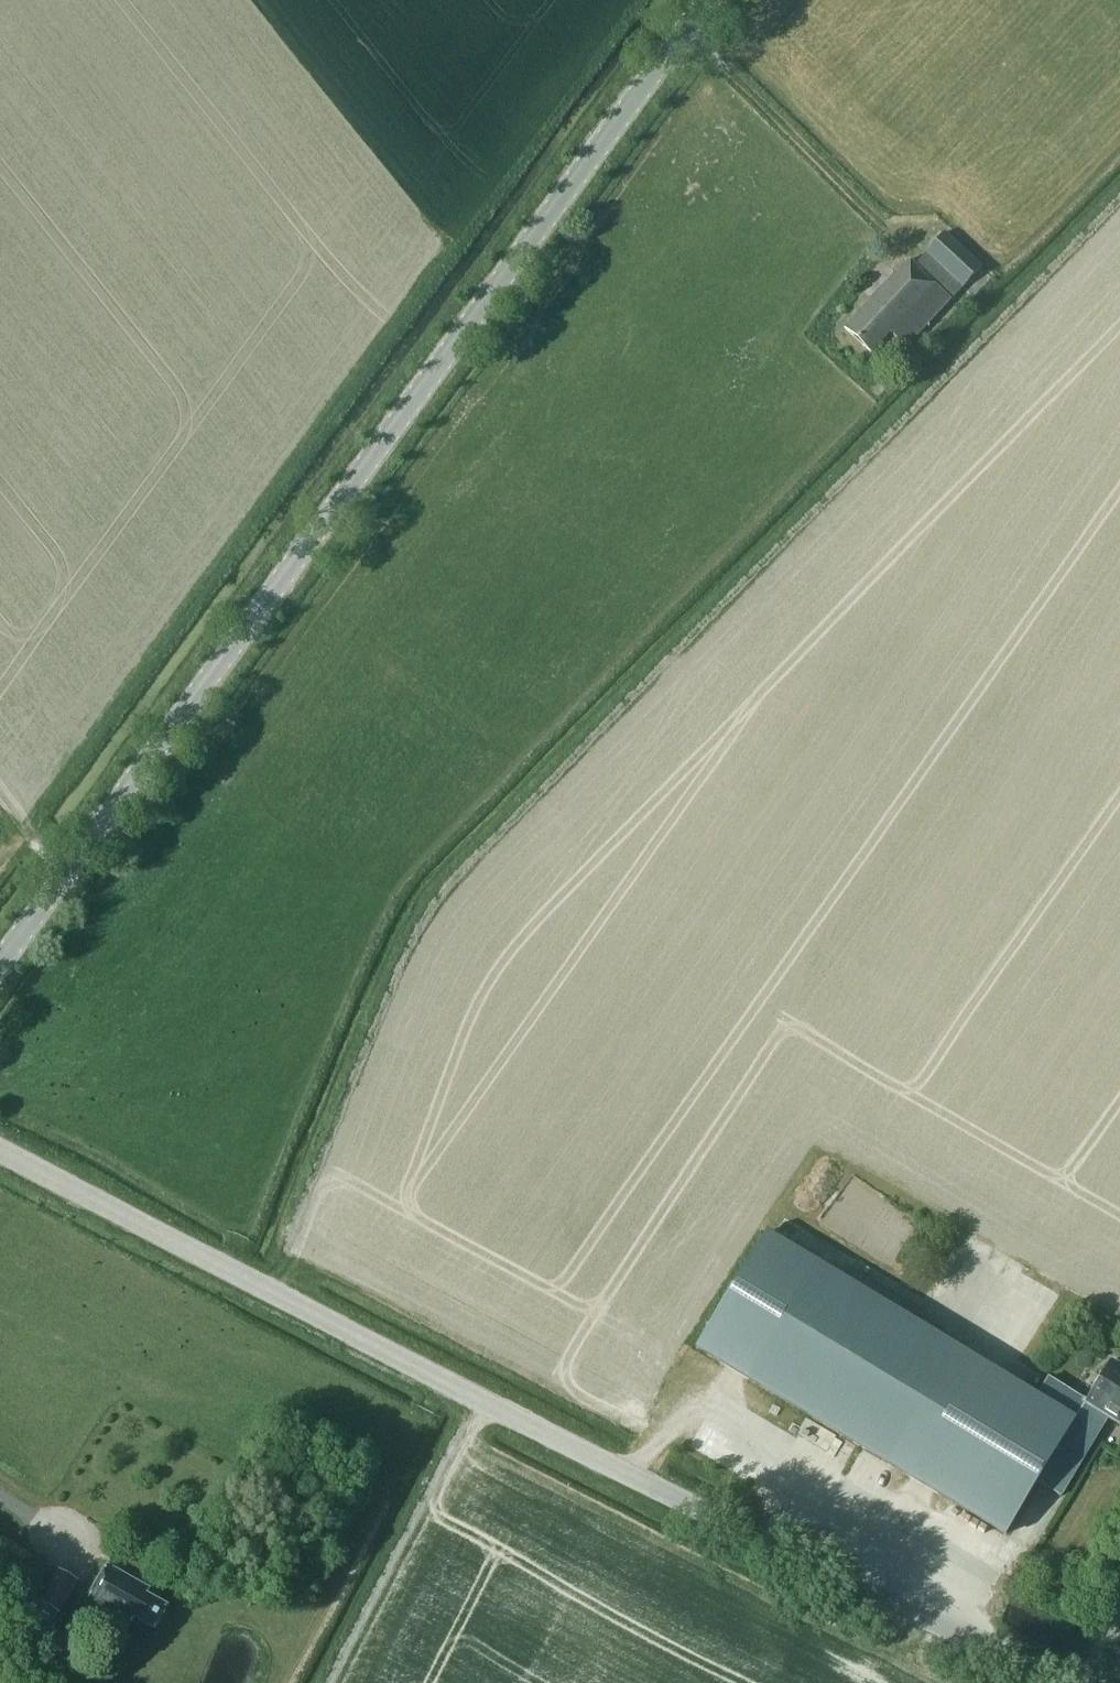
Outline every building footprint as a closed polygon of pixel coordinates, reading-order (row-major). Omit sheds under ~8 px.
[(983,264),(945,230),(916,263),(910,257),(875,297),(877,299),(850,329),(874,350),(893,330),(910,345),(983,264)] [(766,1233),(697,1347),(1007,1534),(1038,1482),(1076,1420),(1036,1396),(766,1233)] [(1061,1496),(1108,1416),(1119,1423),(1119,1367),(1112,1362),(1089,1400),(1048,1375),(1036,1396),(1076,1420),(1038,1482),(1061,1496)] [(134,1617),(155,1629),(168,1607),(147,1595),(150,1590),(107,1565),(89,1598),(131,1622),(134,1617)] [(80,1580),(59,1568),(40,1601),(62,1613),(80,1580)]
